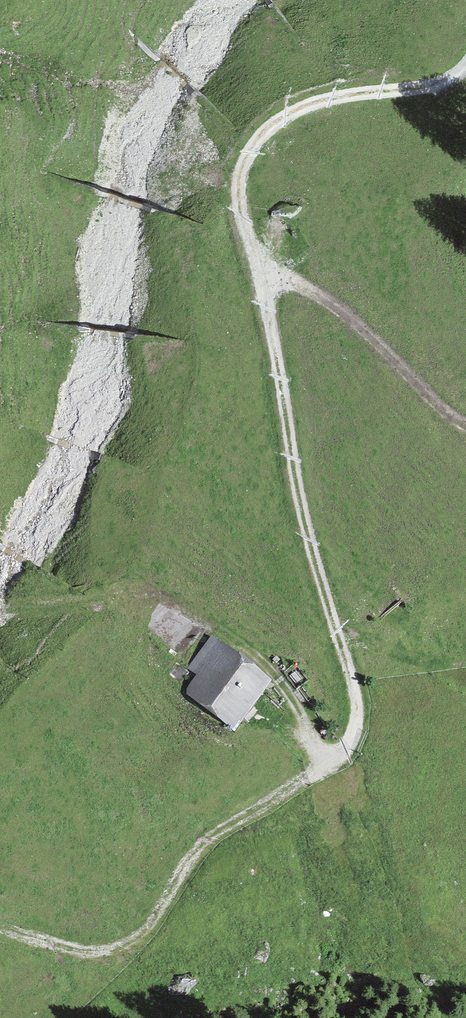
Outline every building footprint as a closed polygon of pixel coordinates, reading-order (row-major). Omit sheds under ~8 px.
[(190,690),(237,723),(267,678),(221,646),(225,640),(216,634),(189,671),(199,678),(190,690)]
